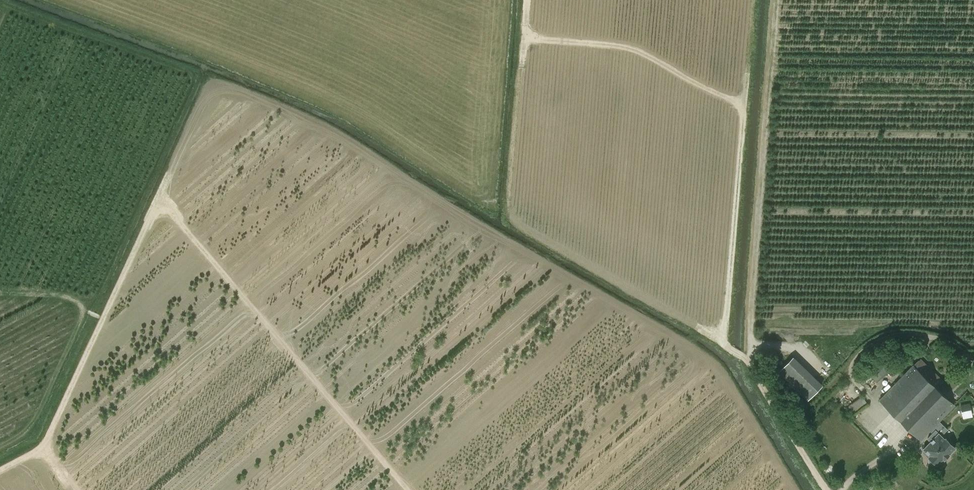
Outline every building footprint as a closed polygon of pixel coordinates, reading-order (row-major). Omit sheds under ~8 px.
[(793,356),(779,371),(808,399),(822,384),(793,356)] [(880,399),(912,431),(921,439),(925,435),(931,441),(923,448),(930,455),(928,457),(936,464),(943,457),(944,459),(955,448),(941,435),(947,429),(939,422),(955,405),(937,389),(944,381),(921,358),(914,366),(913,365),(880,399)] [(875,381),(887,371),(878,361),(867,371),(875,381)] [(862,396),(845,405),(848,411),(865,402),(862,396)] [(960,404),(961,411),(971,409),(970,402),(960,404)] [(889,465),(882,470),(887,477),(894,472),(889,465)]
